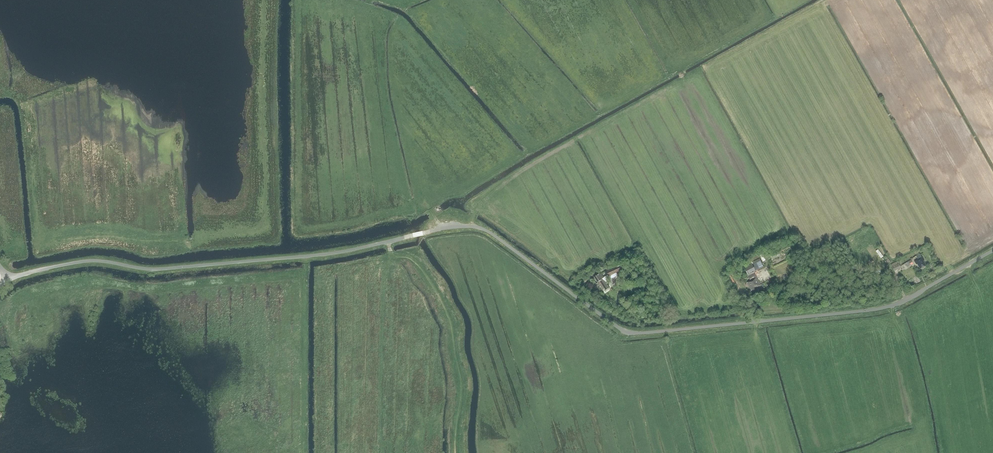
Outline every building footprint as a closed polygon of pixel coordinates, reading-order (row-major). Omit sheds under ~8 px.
[(923,257),(922,258),(920,254),(916,256),(918,260),(915,262),(917,265),(918,265),(920,269),(926,266),(924,261),(925,261),(923,257)] [(759,290),(761,289),(760,287),(756,279),(753,274),(756,273),(755,272),(763,268),(760,260),(761,260),(759,255),(750,260),(753,264),(745,269),(751,280),(750,281),(750,282),(747,283),(751,291),(754,296),(759,293),(758,291),(759,291),(759,290)] [(901,268),(898,261),(891,264),(894,271),(901,268)] [(623,271),(621,264),(606,270),(609,277),(623,271)] [(591,285),(594,290),(599,287),(598,286),(600,285),(604,290),(605,289),(606,291),(610,289),(607,284),(608,283),(602,274),(595,278),(598,283),(597,284),(595,282),(591,285)] [(726,276),(732,286),(735,284),(730,274),(726,276)]
